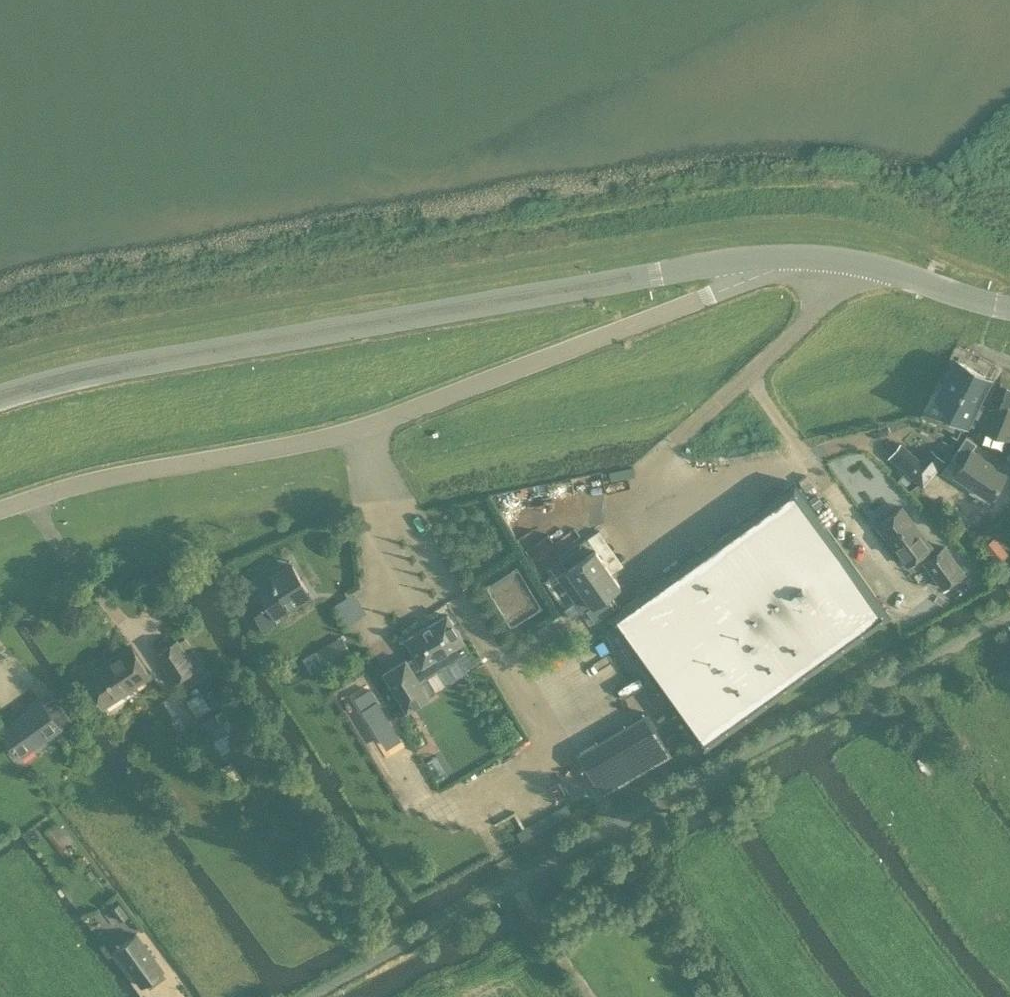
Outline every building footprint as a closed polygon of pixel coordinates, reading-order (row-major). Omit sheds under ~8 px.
[(954,358),(925,408),(930,411),(946,420),(947,418),(963,427),(978,399),(974,397),(985,375),(959,360),(954,358),(954,357),(954,358)] [(1008,387),(1000,409),(990,405),(982,426),(1009,436),(1009,435),(1009,388),(1008,387)] [(966,435),(951,457),(951,458),(952,457),(961,464),(954,474),(989,497),(1006,472),(972,449),(976,443),(977,443),(966,435)] [(898,442),(889,454),(924,484),(944,460),(933,450),(922,463),(898,442)] [(794,485),(606,618),(694,751),(887,616),(794,485)] [(907,564),(932,545),(902,505),(877,525),(907,564)] [(554,572),(544,580),(570,618),(587,607),(594,617),(617,600),(610,590),(620,583),(613,573),(623,566),(598,531),(549,565),(554,572)] [(942,586),(963,570),(944,546),(924,562),(942,586)] [(277,613),(310,593),(291,561),(256,583),(268,603),(270,602),(277,613)] [(447,613),(405,639),(415,656),(407,661),(406,659),(383,672),(406,710),(429,697),(418,680),(437,668),(432,660),(463,641),(447,613)] [(315,652),(324,668),(351,651),(342,636),(315,652)] [(209,672),(193,648),(186,653),(177,639),(156,653),(181,691),(209,672)] [(104,705),(151,675),(131,644),(84,674),(104,705)] [(221,709),(200,723),(221,756),(243,741),(240,738),(258,726),(235,691),(217,703),(221,709)] [(20,755),(71,719),(55,696),(44,704),(42,701),(1,729),(20,755)] [(376,698),(359,710),(384,746),(401,734),(376,698)] [(603,794),(672,753),(645,708),(576,750),(603,794)] [(227,762),(218,768),(228,783),(237,777),(227,762)] [(111,907),(120,920),(127,915),(118,902),(111,907)] [(115,948),(142,986),(163,970),(136,933),(115,948)]
